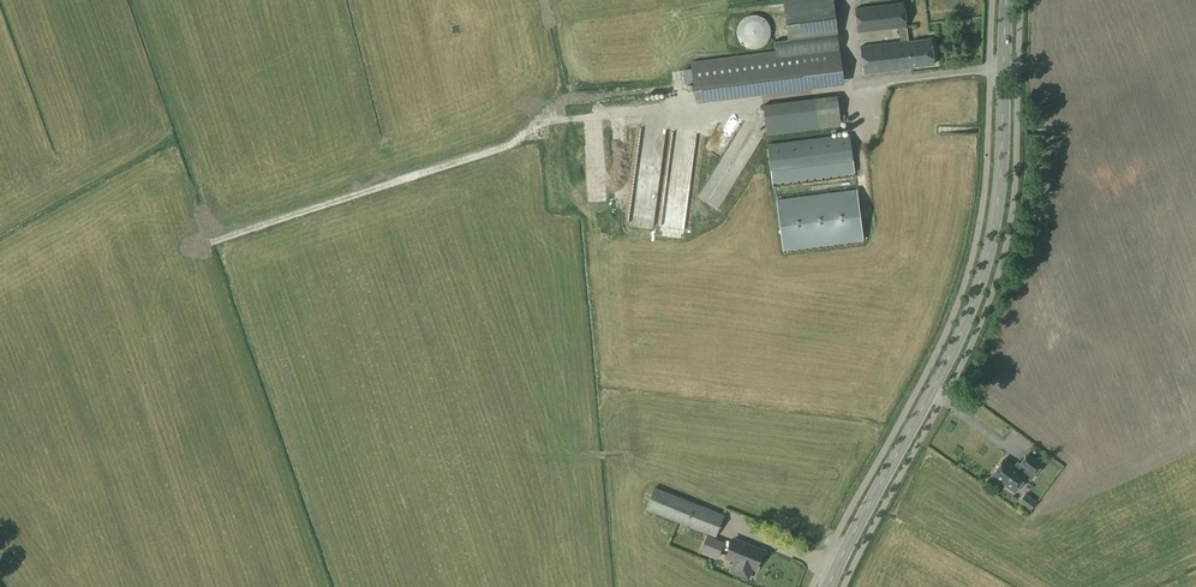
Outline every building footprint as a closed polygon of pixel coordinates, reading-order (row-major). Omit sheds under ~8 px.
[(835,0),(799,0),(784,2),(789,34),(839,28),(835,0)] [(933,64),(930,39),(908,42),(903,2),(856,8),(859,33),(899,28),(901,43),(860,48),(864,73),(933,64)] [(736,28),(736,32),(736,36),(738,40),(741,44),(744,47),(749,49),(754,49),(758,48),(762,47),(765,44),(768,41),(769,37),(770,32),(770,27),(768,23),(765,19),(762,17),(758,15),(754,15),(749,15),(744,17),(741,20),(738,24),(736,28)] [(843,75),(839,50),(778,58),(777,51),(691,62),(692,69),(695,94),(843,75)] [(766,136),(840,127),(836,96),(762,105),(766,136)] [(772,183),(854,173),(849,134),(767,145),(772,183)] [(623,217),(646,222),(656,168),(632,164),(623,217)] [(856,190),(777,201),(783,251),(862,241),(856,190)] [(1000,485),(1004,488),(1006,488),(1015,494),(1027,477),(1030,473),(1035,477),(1043,467),(1028,456),(1020,466),(1017,470),(1004,461),(991,477),(1000,483),(1000,485)] [(715,538),(724,515),(654,487),(645,510),(715,538)] [(1031,511),(1037,504),(1026,496),(1020,503),(1031,511)] [(700,551),(718,558),(724,542),(707,535),(700,551)] [(764,551),(732,538),(723,559),(736,564),(732,574),(747,580),(751,570),(756,572),(764,551)]
